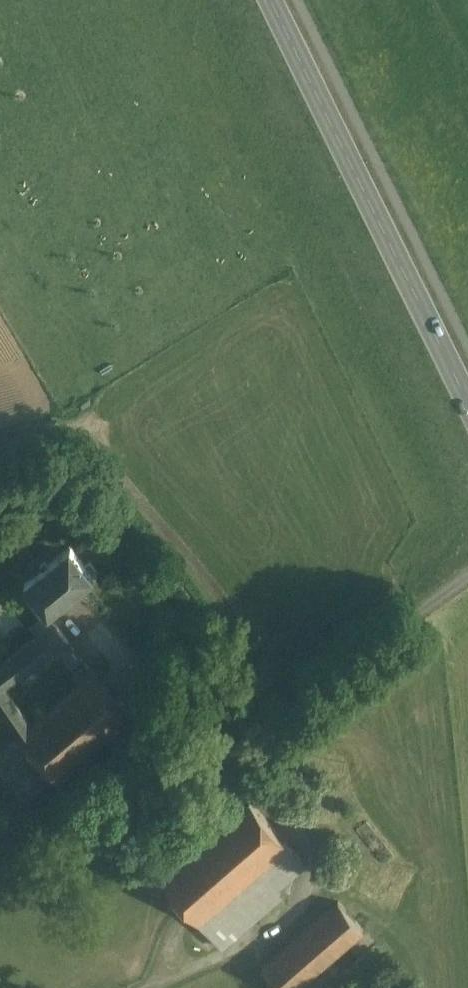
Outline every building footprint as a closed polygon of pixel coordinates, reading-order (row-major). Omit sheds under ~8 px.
[(67,546),(50,560),(48,557),(43,561),(46,564),(22,583),(31,593),(25,598),(49,627),(55,623),(48,613),(92,576),(67,546)] [(0,663),(0,691),(3,689),(68,640),(55,623),(49,627),(0,663)] [(28,727),(16,737),(55,781),(131,715),(86,663),(72,676),(79,683),(28,727)] [(3,689),(0,691),(0,710),(16,737),(28,727),(3,689)] [(187,852),(158,877),(182,905),(196,920),(226,894),(255,868),(285,842),(248,799),(187,852)] [(285,842),(255,868),(273,888),(303,862),(285,842)] [(255,868),(226,894),(251,922),(280,896),(273,888),(255,868)] [(226,894),(196,920),(220,948),(251,922),(226,894)] [(261,966),(279,987),(296,987),(364,932),(338,901),(261,966)]
